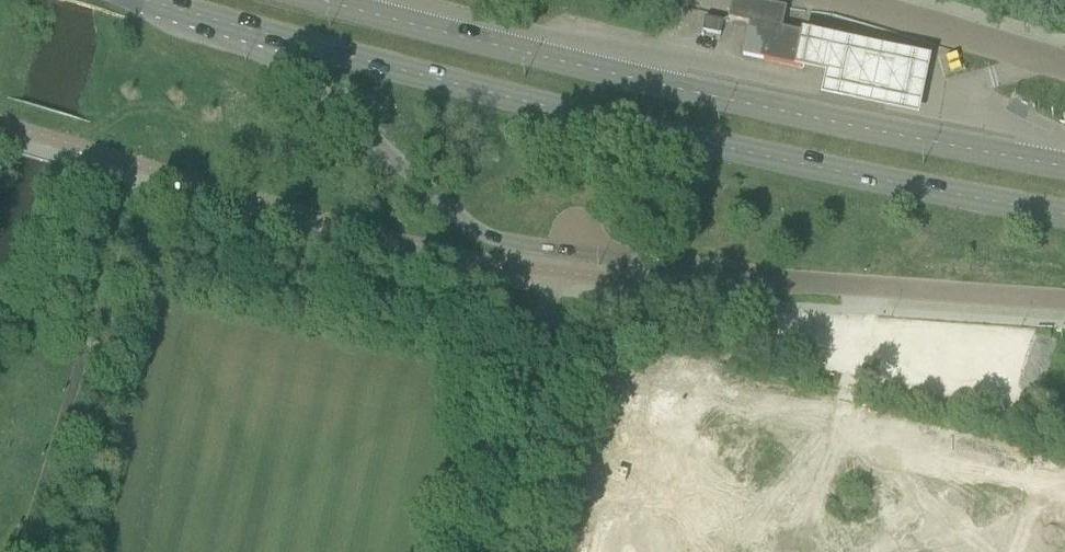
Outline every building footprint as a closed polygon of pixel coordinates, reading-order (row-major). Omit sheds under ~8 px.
[(795,67),(802,34),(782,30),(786,9),(744,0),(732,0),(728,20),(749,24),(742,55),(795,67)] [(705,18),(702,32),(720,36),(723,22),(705,18)] [(802,34),(795,67),(801,68),(808,35),(802,34)] [(933,61),(808,35),(801,68),(831,73),(826,100),(922,119),(933,61)]
